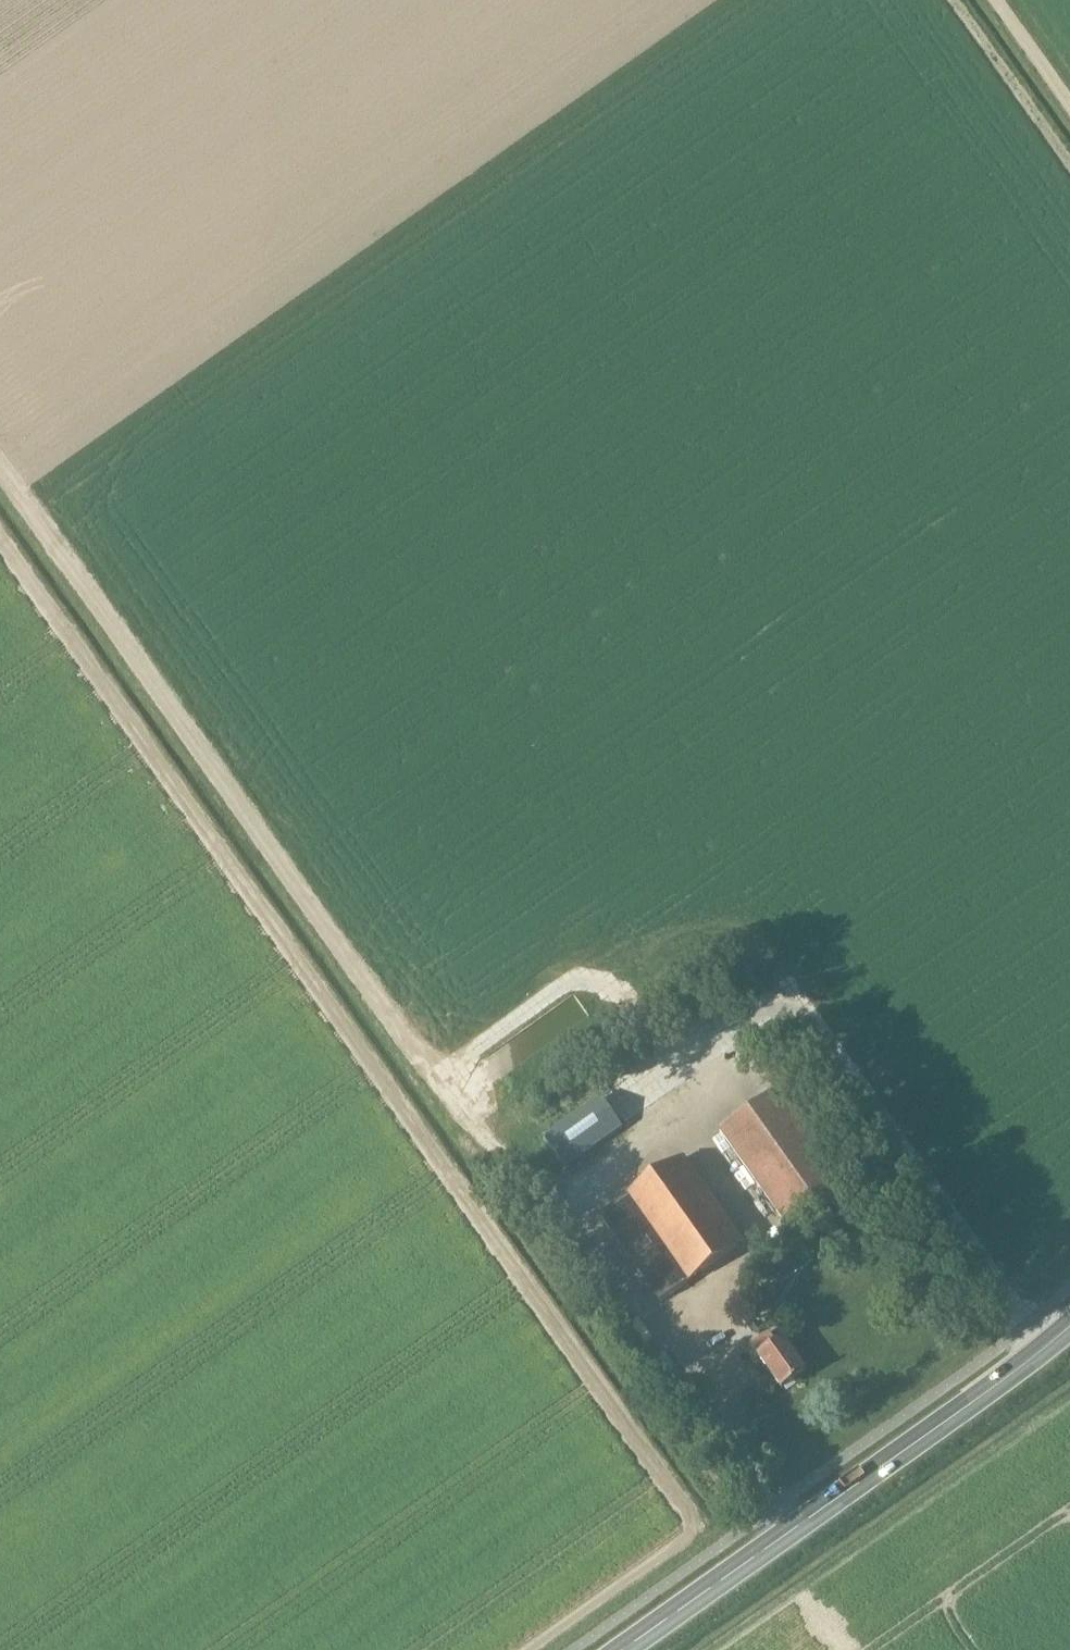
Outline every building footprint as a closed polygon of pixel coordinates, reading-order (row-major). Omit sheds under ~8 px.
[(778,1089),(720,1130),(789,1227),(847,1186),(778,1089)] [(540,1135),(562,1166),(620,1125),(599,1094),(540,1135)] [(599,1215),(660,1301),(744,1241),(683,1156),(599,1215)] [(781,1388),(806,1371),(782,1337),(775,1342),(768,1331),(750,1343),(758,1354),(757,1354),(781,1388)]
